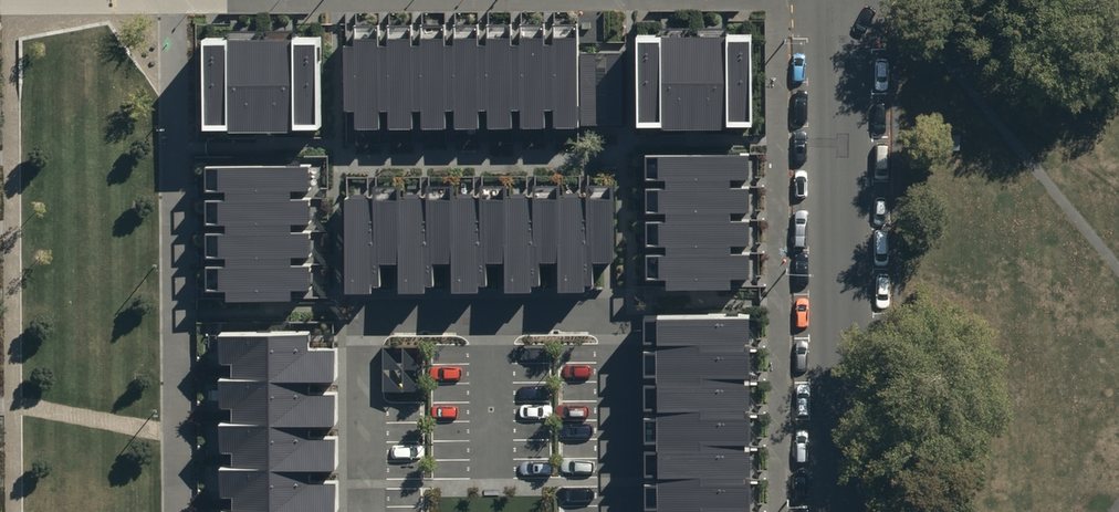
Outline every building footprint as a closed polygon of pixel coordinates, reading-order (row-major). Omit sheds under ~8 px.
[(598,48),(598,18),(342,24),(344,131),(622,126),(620,48),(598,48)] [(666,36),(641,36),(642,120),(749,119),(748,37),(726,37),(726,28),(705,28),(705,34),(689,34),(689,27),(666,28),(666,36)] [(321,124),(320,28),(205,30),(206,126),(321,124)] [(748,144),(644,144),(644,266),(664,266),(664,278),(729,278),(729,268),(748,268),(748,144)] [(322,285),(321,154),(205,155),(206,286),(322,285)] [(612,251),(612,172),(344,174),(345,290),(592,289),(592,251),(612,251)] [(751,314),(648,316),(648,511),(751,511),(751,314)] [(308,320),(219,321),(222,511),(338,511),(336,339),(308,339),(308,320)] [(423,344),(384,344),(384,391),(423,391),(423,344)]
